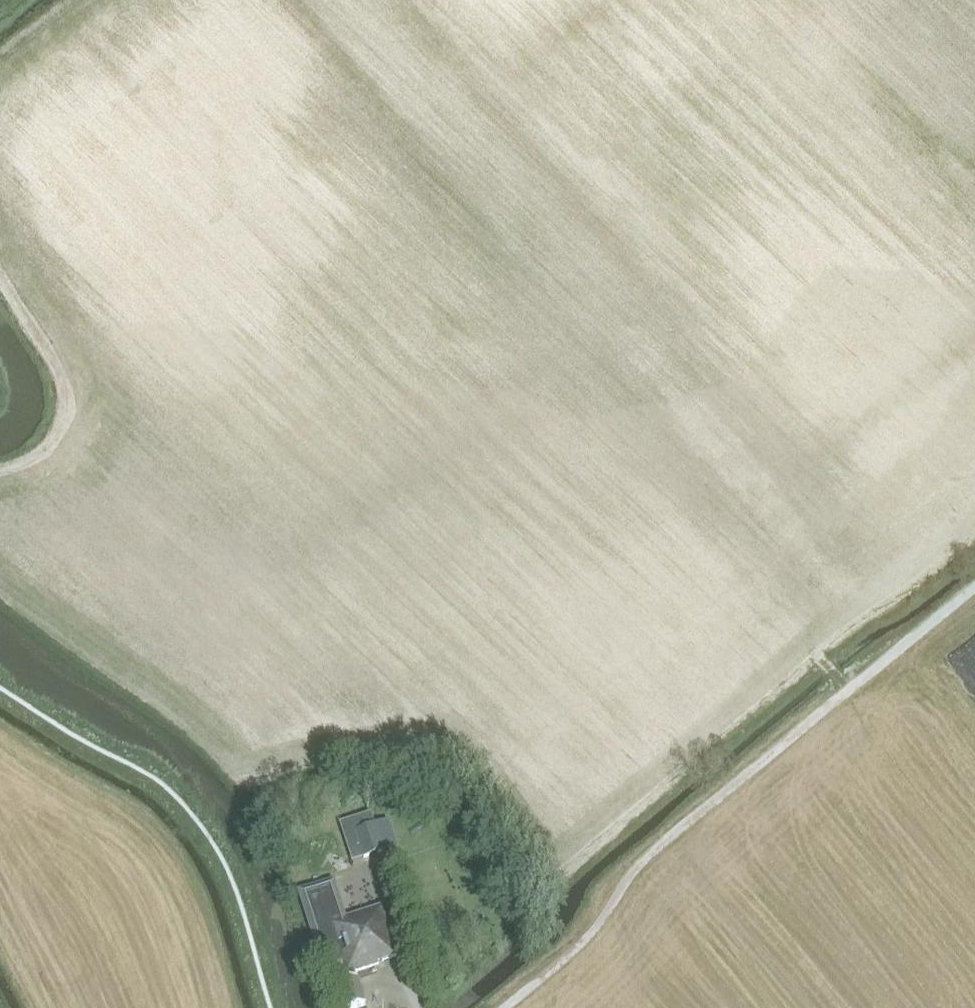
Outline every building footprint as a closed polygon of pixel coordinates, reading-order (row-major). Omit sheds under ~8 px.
[(363,858),(397,847),(388,820),(354,832),(363,858)] [(396,955),(380,906),(341,919),(330,885),(302,894),(313,928),(311,929),(325,972),(328,971),(340,1007),(353,1007),(364,1005),(353,971),(378,963),(377,961),(396,955)]
